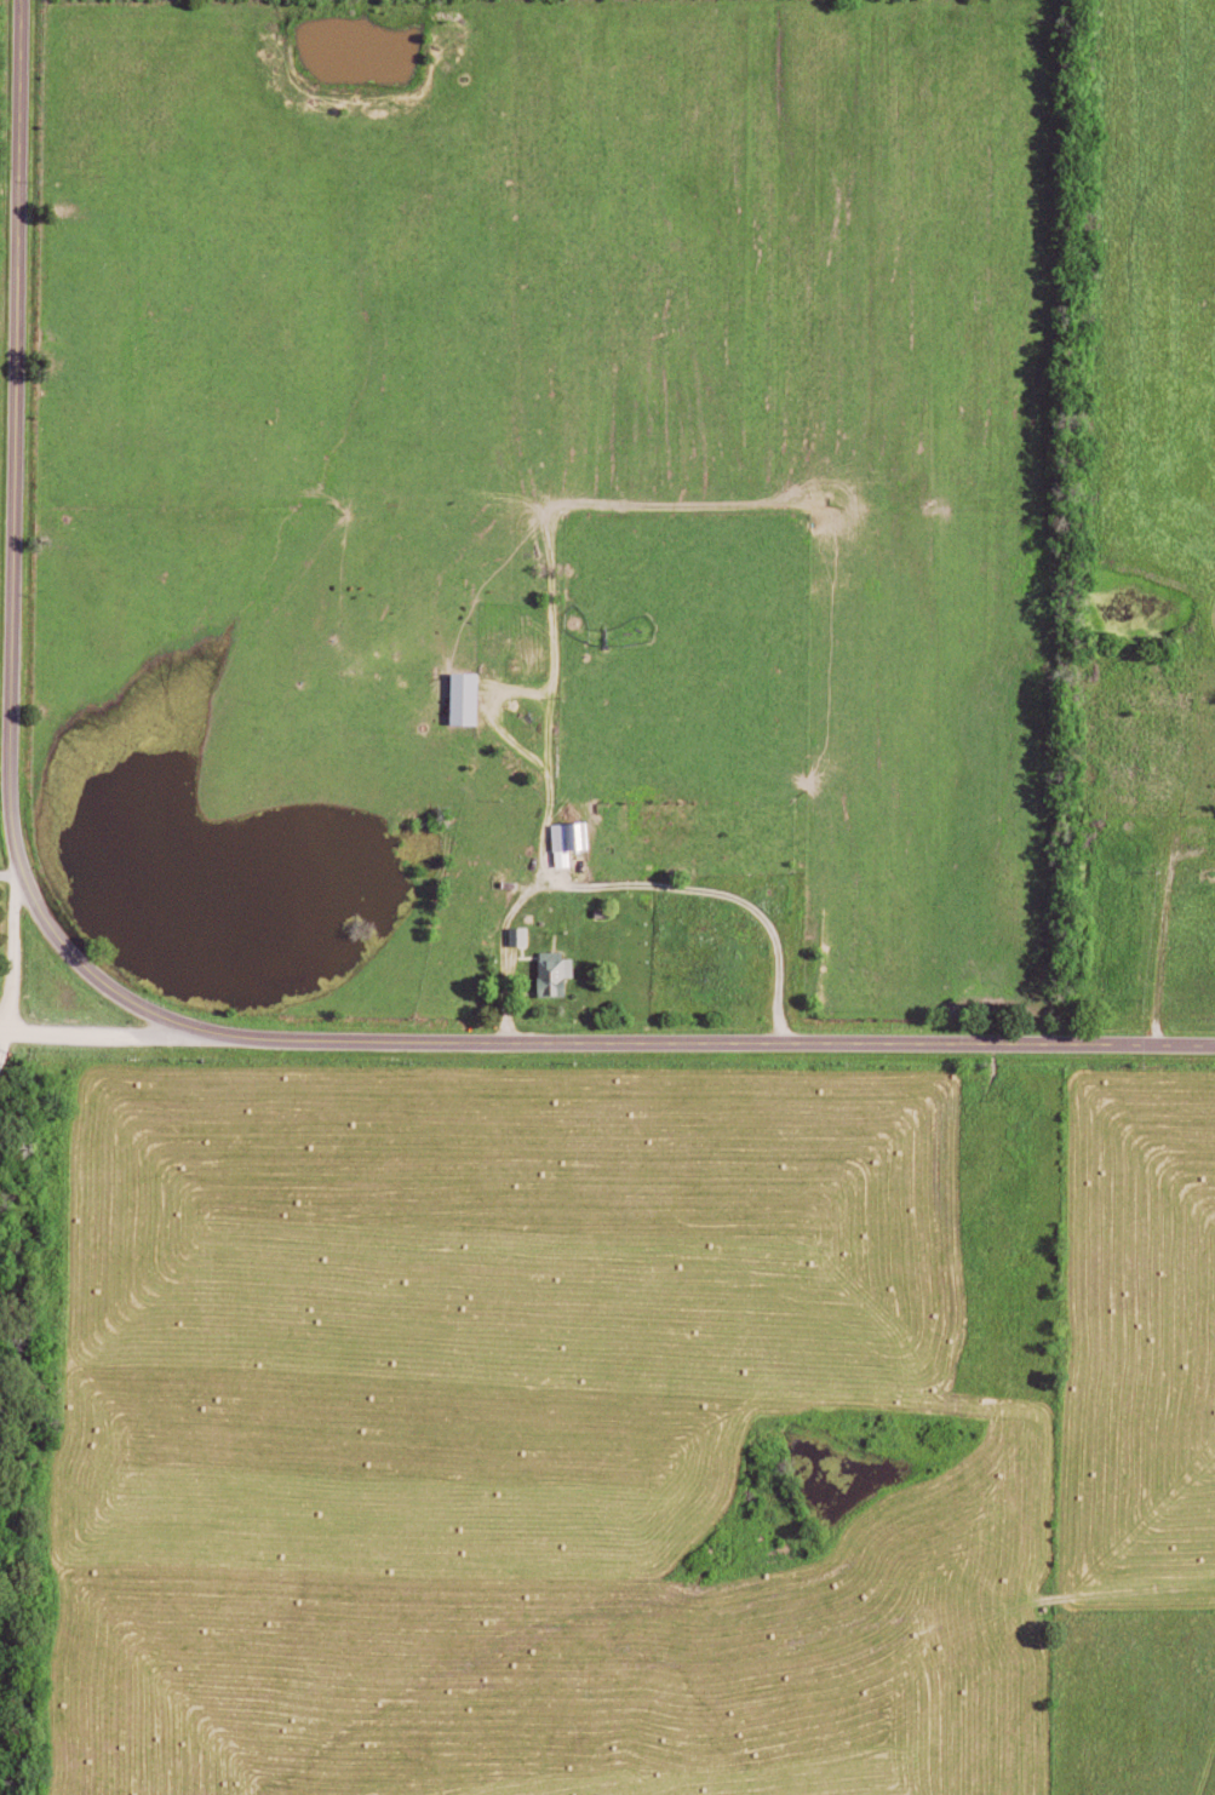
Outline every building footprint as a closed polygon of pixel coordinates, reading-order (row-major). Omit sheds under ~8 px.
[(482,671),(457,671),(457,722),(481,723),(482,671)] [(591,821),(557,822),(559,866),(574,866),(574,848),(592,847),(591,821)] [(532,944),(532,926),(513,926),(514,944),(532,944)] [(578,976),(578,957),(567,957),(566,951),(542,951),(544,995),(570,994),(569,976),(578,976)]
